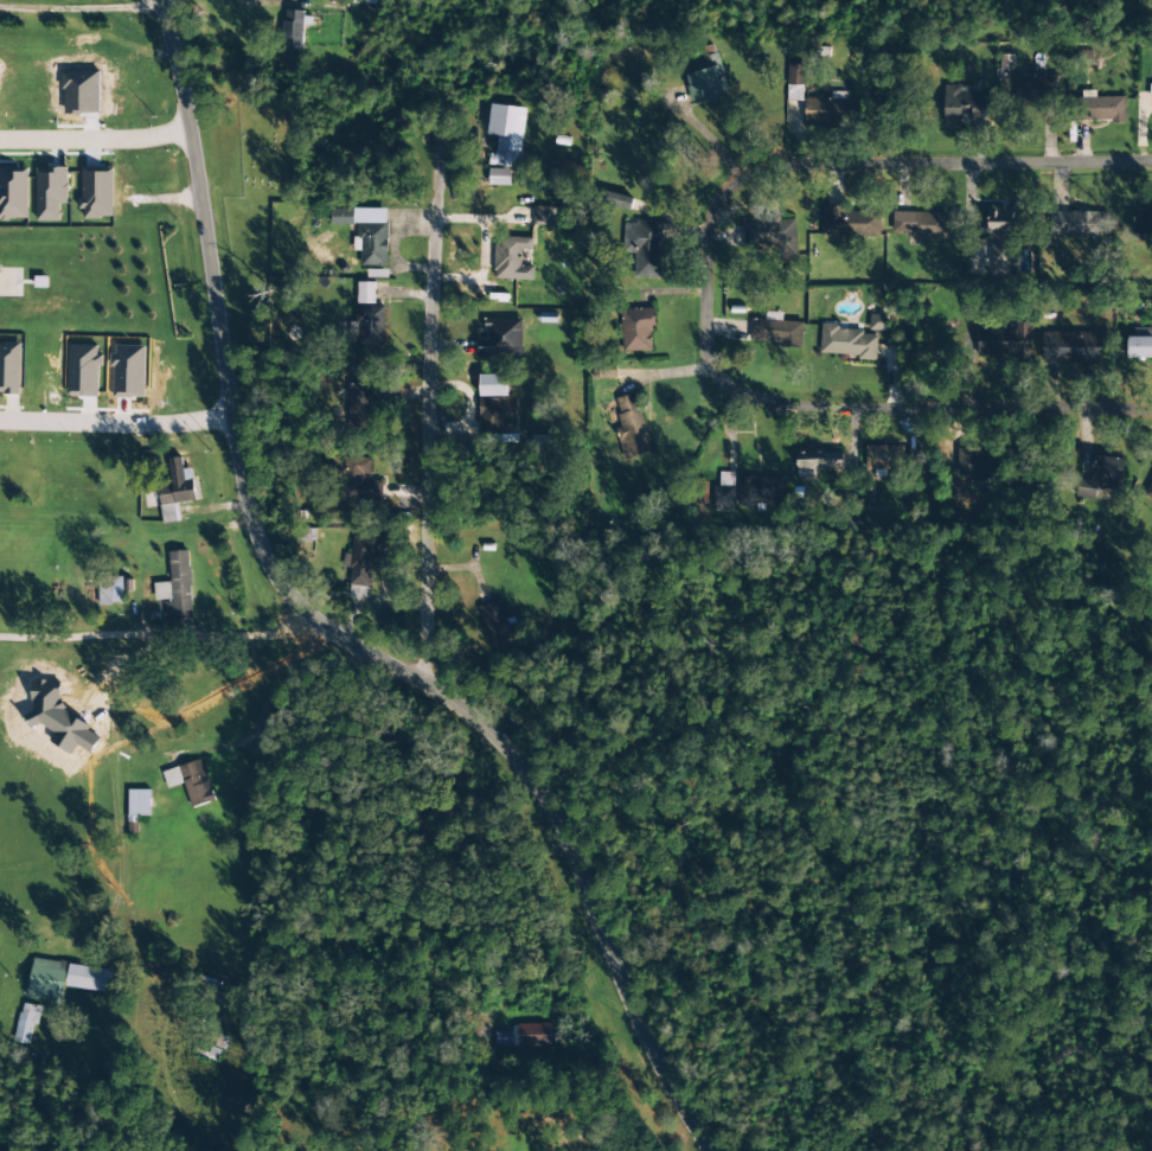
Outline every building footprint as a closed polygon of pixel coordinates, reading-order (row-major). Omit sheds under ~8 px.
[(302,50),(304,12),(285,11),(283,49),(302,50)] [(703,57),(705,70),(685,74),(691,102),(727,94),(718,54),(703,57)] [(804,86),(805,66),(788,65),(788,85),(804,86)] [(1017,77),(1016,103),(1058,104),(1059,78),(1017,77)] [(944,127),(989,126),(988,92),(973,92),(973,86),(943,87),(944,127)] [(1096,98),(1096,91),(1082,92),(1082,99),(1072,99),(1072,123),(1125,121),(1124,98),(1096,98)] [(845,100),(805,99),(805,126),(844,127),(845,100)] [(488,135),(498,136),(496,155),(490,154),(489,166),(522,169),(526,108),(490,105),(488,135)] [(27,168),(0,168),(0,220),(27,220),(27,168)] [(67,168),(36,169),(37,222),(60,222),(60,204),(67,204),(67,168)] [(511,186),(511,170),(489,169),(489,186),(511,186)] [(112,170),(81,171),(82,219),(113,219),(112,170)] [(631,211),(634,199),(610,193),(607,206),(631,211)] [(555,208),(534,207),(533,226),(555,227),(555,208)] [(843,213),(843,207),(822,207),(822,237),(880,236),(879,212),(843,213)] [(353,226),(353,209),(331,209),(331,226),(353,226)] [(947,214),(893,212),(893,233),(906,234),(906,239),(946,240),(947,214)] [(1050,237),(1111,236),(1110,212),(1050,213),(1050,237)] [(1133,214),(1133,235),(1151,235),(1151,215),(1133,214)] [(741,248),(782,246),(782,260),(797,259),(795,220),(740,222),(741,248)] [(360,267),(388,266),(387,222),(359,223),(360,267)] [(635,278),(661,279),(663,223),(624,222),(623,252),(636,253),(635,278)] [(534,267),(521,267),(522,250),(533,251),(534,239),(495,237),(494,280),(534,281),(534,267)] [(357,305),(375,305),(375,283),(357,283),(357,305)] [(384,348),(384,306),(355,306),(355,322),(349,322),(350,337),(358,337),(358,348),(384,348)] [(654,351),(653,309),(621,310),(623,352),(654,351)] [(751,320),(750,342),(779,344),(779,348),(802,349),(803,323),(782,322),(782,313),(765,312),(765,321),(751,320)] [(869,331),(886,332),(886,316),(869,315),(869,331)] [(486,320),(486,340),(477,340),(477,358),(522,358),(522,319),(486,320)] [(977,330),(977,356),(1014,356),(1013,364),(1031,364),(1032,324),(1013,323),(1013,331),(977,330)] [(876,358),(877,333),(839,332),(840,325),(821,324),(820,356),(876,358)] [(1100,333),(1042,333),(1042,364),(1100,364),(1100,333)] [(1151,359),(1151,338),(1127,338),(1127,358),(1151,359)] [(0,343),(0,394),(20,395),(20,344),(0,343)] [(480,398),(478,398),(479,436),(518,436),(517,398),(508,398),(507,375),(479,376),(480,398)] [(373,385),(348,384),(347,432),(372,433),(373,385)] [(652,453),(635,394),(611,401),(627,460),(652,453)] [(905,451),(905,447),(866,446),(866,471),(923,471),(923,451),(905,451)] [(796,451),(796,469),(849,467),(848,450),(796,451)] [(957,450),(957,474),(993,475),(993,450),(957,450)] [(1094,500),(1096,489),(1120,492),(1124,460),(1093,456),(1090,480),(1079,478),(1076,497),(1094,500)] [(196,502),(192,469),(183,470),(182,458),(168,460),(171,482),(158,484),(163,524),(179,522),(177,504),(196,502)] [(343,500),(381,501),(382,481),(367,481),(368,460),(345,459),(343,500)] [(712,506),(734,507),(735,473),(719,473),(719,487),(712,487),(712,506)] [(739,505),(782,506),(783,479),(739,477),(739,505)] [(374,539),(352,538),(351,555),(343,555),(343,568),(351,568),(350,585),(372,587),(374,539)] [(192,615),(189,551),(169,552),(170,583),(154,583),(155,601),(164,601),(164,616),(192,615)] [(122,578),(81,578),(82,594),(98,594),(99,605),(123,605),(122,578)] [(476,607),(488,654),(509,648),(507,641),(519,637),(515,622),(507,624),(500,601),(476,607)] [(162,773),(168,789),(184,784),(192,809),(215,802),(201,760),(162,773)] [(151,817),(152,791),(129,790),(128,817),(151,817)] [(114,970),(33,960),(28,1000),(62,1004),(64,987),(111,993),(114,970)] [(223,999),(227,983),(198,977),(194,993),(223,999)] [(15,1043),(33,1045),(38,1006),(20,1004),(15,1043)]
